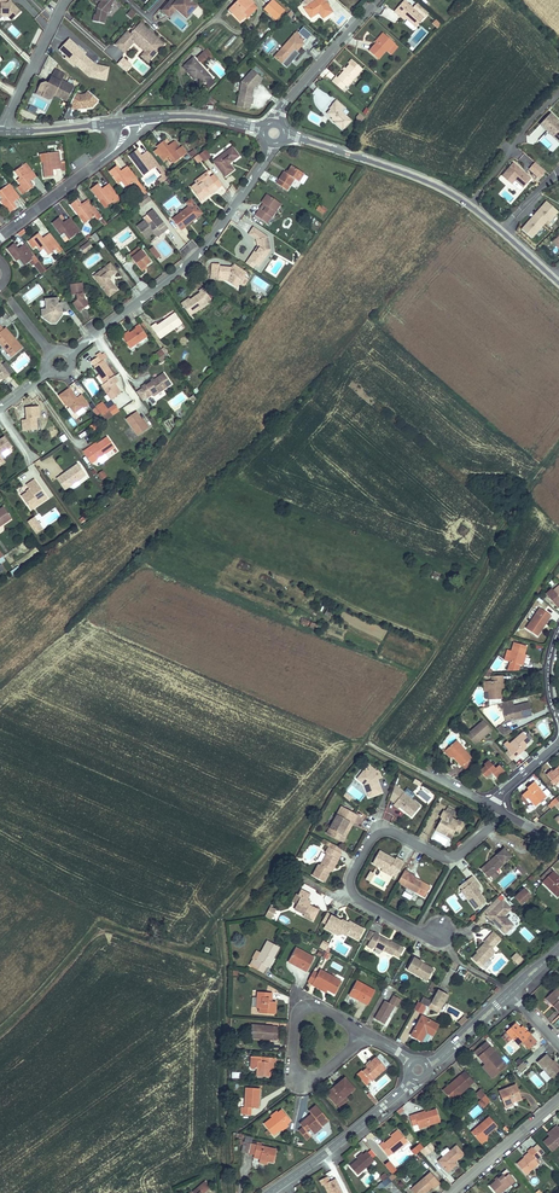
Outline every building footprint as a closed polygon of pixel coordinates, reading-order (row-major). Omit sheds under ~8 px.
[(1,14),(12,14),(15,17),(20,12),(13,4),(12,5),(9,2),(10,1),(12,0),(0,0),(0,15),(1,14)] [(98,5),(100,6),(99,9),(98,9),(96,15),(94,14),(93,21),(104,24),(107,13),(113,6),(111,4),(115,0),(101,0),(102,1),(98,5)] [(165,6),(170,11),(176,5),(188,17),(197,6),(190,0),(171,0),(165,6)] [(247,18),(249,15),(256,8),(252,4),(254,3),(251,0),(239,0),(228,11),(231,14),(233,13),(240,21),(245,17),(247,18)] [(277,21),(287,11),(275,0),(266,11),(277,21)] [(333,12),(325,0),(305,0),(302,2),(302,4),(304,7),(304,8),(307,12),(308,14),(311,18),(319,13),(323,19),(333,12)] [(394,11),(400,16),(401,14),(416,27),(429,12),(418,3),(413,8),(404,0),(394,11)] [(186,19),(188,17),(176,5),(170,11),(165,6),(162,11),(169,17),(176,10),(186,19)] [(131,19),(137,14),(132,10),(127,15),(131,19)] [(150,59),(164,44),(140,23),(136,27),(134,30),(130,35),(127,32),(115,45),(124,53),(131,45),(130,44),(133,40),(134,42),(136,39),(147,49),(145,52),(143,53),(150,59)] [(36,46),(44,30),(39,27),(31,44),(36,46)] [(303,27),(298,33),(297,31),(278,52),(280,54),(276,59),(287,68),(299,54),(296,52),(311,34),(303,27)] [(229,46),(236,37),(233,34),(225,43),(229,46)] [(383,34),(378,39),(379,40),(377,42),(369,51),(378,59),(386,50),(388,52),(394,44),(383,34)] [(69,39),(59,50),(66,57),(67,55),(77,64),(76,65),(89,77),(92,74),(98,75),(97,79),(106,81),(109,67),(95,65),(94,66),(92,64),(94,63),(85,55),(79,50),(80,49),(69,39)] [(134,42),(145,52),(147,49),(136,39),(134,42)] [(398,47),(394,44),(388,52),(391,54),(398,47)] [(202,64),(209,58),(212,54),(207,48),(197,58),(202,64)] [(150,59),(143,53),(141,56),(148,62),(150,59)] [(74,67),(76,65),(77,64),(67,55),(66,57),(64,59),(74,67)] [(117,64),(123,69),(129,63),(123,58),(117,64)] [(187,68),(185,70),(194,80),(196,78),(203,86),(203,85),(207,90),(215,83),(211,78),(193,58),(185,66),(187,68)] [(347,87),(362,69),(351,60),(348,63),(350,64),(346,69),(344,71),(338,78),(336,77),(332,81),(342,90),(346,85),(347,87)] [(126,72),(131,66),(129,63),(123,69),(126,72)] [(262,79),(252,70),(242,82),(239,96),(242,96),(241,102),(250,104),(252,104),(253,98),(252,97),(250,97),(252,88),(253,87),(254,88),(262,79)] [(41,84),(38,89),(44,91),(43,95),(49,98),(54,96),(55,95),(55,94),(68,100),(72,91),(69,90),(72,85),(62,80),(64,75),(55,71),(49,81),(51,82),(50,84),(48,84),(46,82),(41,84)] [(44,91),(38,89),(36,93),(49,100),(53,99),(54,96),(49,98),(43,95),(44,91)] [(98,100),(88,91),(85,95),(80,95),(76,93),(69,107),(74,109),(75,107),(78,109),(92,107),(98,100)] [(237,106),(249,109),(250,104),(241,102),(242,96),(239,96),(237,106)] [(327,113),(336,121),(334,123),(343,130),(351,120),(341,111),(345,108),(336,100),(332,105),(334,106),(331,109),(327,113)] [(551,113),(540,125),(558,141),(558,140),(558,121),(551,113)] [(180,147),(176,142),(169,148),(168,146),(164,141),(157,146),(158,148),(154,151),(157,155),(158,154),(163,161),(169,156),(171,155),(173,158),(171,159),(174,163),(187,153),(181,146),(180,147)] [(232,147),(213,162),(225,176),(234,170),(229,164),(239,156),(232,147)] [(205,150),(200,154),(204,160),(210,156),(205,150)] [(144,169),(147,173),(155,167),(158,164),(149,152),(142,157),(141,156),(137,151),(130,156),(139,168),(144,165),(146,168),(144,169)] [(53,176),(53,170),(52,168),(56,167),(56,170),(61,169),(59,152),(39,154),(40,163),(42,162),(44,177),(53,176)] [(198,163),(202,159),(198,154),(194,158),(198,163)] [(529,169),(540,178),(546,171),(535,162),(529,169)] [(15,171),(18,175),(19,174),(22,177),(20,178),(17,180),(20,185),(17,188),(23,194),(26,192),(26,193),(33,187),(29,182),(28,180),(35,175),(26,163),(15,171)] [(523,188),(531,179),(513,163),(502,176),(511,184),(515,180),(523,188)] [(158,164),(155,167),(162,176),(158,179),(161,183),(169,178),(158,164)] [(144,165),(139,168),(144,175),(147,173),(144,169),(146,168),(144,165)] [(135,181),(138,179),(129,168),(122,173),(120,171),(117,166),(109,171),(119,184),(122,181),(123,180),(126,183),(124,184),(127,188),(135,181)] [(287,173),(284,172),(276,183),(287,190),(295,179),(299,182),(304,174),(292,166),(287,173)] [(219,188),(210,177),(207,172),(195,181),(196,183),(191,188),(199,199),(209,191),(210,193),(211,194),(219,188)] [(210,177),(219,188),(222,186),(214,174),(210,177)] [(138,179),(135,181),(146,195),(147,194),(148,193),(138,179)] [(16,200),(15,198),(18,195),(9,183),(0,191),(0,200),(0,201),(9,213),(17,208),(13,203),(16,200)] [(108,206),(119,197),(110,185),(103,191),(102,189),(98,184),(91,189),(100,202),(105,198),(107,200),(105,202),(108,206)] [(209,191),(199,199),(201,200),(210,193),(209,191)] [(146,195),(141,198),(145,204),(151,199),(147,194),(146,195)] [(261,202),(263,204),(266,206),(263,211),(260,209),(255,215),(266,223),(270,217),(272,217),(281,204),(267,194),(261,202)] [(105,198),(100,202),(105,208),(108,206),(105,202),(107,200),(105,198)] [(141,198),(137,201),(141,207),(145,204),(141,198)] [(84,224),(99,213),(90,201),(83,206),(81,204),(77,199),(70,205),(84,224)] [(181,230),(184,227),(183,225),(189,219),(191,222),(203,213),(192,199),(186,203),(189,206),(172,219),(181,230)] [(546,201),(538,211),(540,213),(537,216),(545,223),(548,220),(549,221),(558,211),(546,201)] [(326,209),(320,204),(316,210),(323,214),(326,209)] [(157,236),(164,231),(161,227),(164,224),(160,219),(158,220),(157,219),(159,217),(154,210),(143,218),(145,220),(137,227),(146,238),(154,232),(157,236)] [(532,218),(522,229),(532,238),(545,223),(537,216),(534,220),(532,218)] [(69,240),(80,231),(71,219),(64,224),(63,223),(59,218),(52,223),(61,235),(64,233),(66,232),(68,235),(66,236),(69,240)] [(256,239),(257,246),(259,247),(256,252),(254,251),(248,259),(256,265),(259,267),(266,257),(262,255),(264,251),(270,250),(268,237),(263,238),(263,233),(253,227),(248,234),(256,239)] [(173,242),(177,239),(183,247),(185,245),(174,229),(167,233),(173,242)] [(49,255),(60,247),(51,235),(44,240),(42,238),(39,233),(28,241),(33,249),(37,246),(41,251),(44,249),(45,247),(48,250),(46,252),(49,255)] [(95,242),(99,238),(95,233),(91,236),(95,242)] [(92,247),(89,243),(81,248),(84,253),(92,247)] [(35,264),(38,261),(26,245),(19,250),(18,249),(14,244),(7,249),(16,261),(19,259),(21,258),(23,261),(22,262),(24,266),(29,262),(32,266),(34,265),(35,264)] [(131,258),(142,250),(139,247),(129,255),(131,258)] [(153,247),(149,250),(156,259),(160,256),(153,247)] [(151,262),(142,250),(131,258),(140,270),(146,266),(151,262)] [(256,265),(248,259),(245,263),(253,268),(256,265)] [(35,264),(42,273),(46,271),(38,261),(35,264)] [(110,263),(97,274),(99,277),(96,280),(109,297),(117,290),(109,279),(109,278),(109,277),(117,272),(110,263)] [(234,264),(232,268),(219,267),(220,264),(212,263),(211,274),(218,275),(218,280),(228,281),(237,287),(239,284),(245,276),(238,272),(241,269),(234,264)] [(42,273),(35,264),(34,265),(41,274),(42,273)] [(245,276),(239,284),(243,287),(249,279),(245,276)] [(89,305),(84,298),(83,298),(82,294),(83,294),(82,283),(70,284),(72,295),(77,295),(77,299),(73,303),(80,312),(89,305)] [(200,293),(190,300),(182,305),(189,316),(208,304),(206,302),(210,299),(203,288),(199,291),(200,293)] [(45,299),(46,306),(47,306),(47,309),(46,309),(42,309),(42,317),(47,316),(50,319),(50,323),(55,323),(59,318),(59,315),(58,315),(57,313),(62,312),(61,303),(58,303),(58,298),(45,299)] [(160,339),(182,323),(175,313),(157,325),(156,324),(151,327),(160,339)] [(136,329),(129,333),(122,338),(130,348),(147,336),(139,325),(135,328),(136,329)] [(20,349),(11,338),(12,336),(6,328),(3,330),(0,326),(0,343),(11,357),(20,349)] [(11,338),(20,349),(22,348),(12,336),(11,338)] [(155,354),(157,358),(164,354),(162,349),(155,354)] [(101,385),(111,400),(121,393),(114,384),(118,382),(114,377),(114,376),(103,360),(104,359),(99,352),(96,355),(97,357),(91,361),(94,366),(94,367),(100,374),(105,383),(104,384),(101,385)] [(161,363),(167,358),(164,354),(157,358),(161,363)] [(1,379),(8,373),(2,365),(0,362),(0,379),(1,379)] [(5,362),(2,365),(8,373),(9,374),(13,372),(5,362)] [(153,396),(171,384),(164,373),(146,385),(145,384),(141,387),(142,388),(148,397),(148,398),(152,395),(153,396)] [(66,405),(68,404),(70,407),(74,413),(79,410),(83,407),(84,408),(88,404),(81,395),(77,398),(70,388),(59,396),(66,405)] [(148,397),(142,388),(137,392),(143,401),(148,397)] [(109,408),(114,404),(111,399),(105,404),(109,408)] [(115,404),(107,410),(108,411),(112,416),(119,410),(115,404)] [(107,410),(104,405),(98,409),(102,415),(108,411),(107,410)] [(39,417),(38,406),(26,407),(27,419),(22,420),(23,431),(28,430),(28,428),(37,427),(36,417),(39,417)] [(106,420),(112,416),(108,411),(102,415),(106,420)] [(148,428),(141,419),(136,412),(126,419),(137,436),(148,428)] [(141,419),(148,428),(150,427),(143,418),(141,419)] [(5,462),(2,459),(4,458),(2,454),(12,447),(4,436),(0,439),(0,466),(5,462)] [(107,437),(98,444),(93,447),(92,446),(83,452),(88,459),(93,456),(96,460),(114,447),(107,437)] [(65,473),(61,476),(69,487),(86,475),(78,464),(71,468),(72,470),(66,474),(65,473)] [(102,471),(98,474),(102,480),(106,477),(102,471)] [(69,487),(61,476),(57,479),(65,490),(69,487)] [(493,491),(500,483),(495,478),(481,493),(498,508),(504,500),(493,491)] [(39,504),(48,498),(34,479),(26,485),(29,489),(30,490),(27,492),(21,496),(30,508),(37,503),(39,504)] [(0,510),(0,526),(11,518),(4,507),(0,510)] [(37,534),(39,532),(35,527),(39,524),(34,517),(28,521),(37,534)] [(43,529),(39,524),(35,527),(39,532),(43,529)] [(431,578),(438,581),(441,574),(434,571),(431,578)] [(545,594),(557,607),(558,605),(558,586),(553,591),(552,589),(545,594)] [(544,611),(550,615),(553,610),(547,607),(544,611)] [(526,628),(537,636),(544,626),(543,625),(547,619),(548,620),(551,616),(550,615),(544,611),(540,608),(526,628)] [(510,662),(507,671),(518,670),(520,665),(523,666),(525,657),(523,656),(524,654),(526,646),(514,643),(512,651),(509,662),(510,662)] [(501,699),(502,699),(501,689),(501,681),(503,681),(503,676),(492,676),(492,681),(488,681),(489,692),(489,700),(501,699)] [(503,709),(514,706),(512,700),(501,703),(498,704),(498,706),(503,713),(503,709)] [(503,713),(505,721),(532,715),(529,703),(514,706),(503,709),(503,713)] [(478,741),(491,730),(483,720),(470,732),(478,741)] [(497,729),(503,736),(512,732),(509,727),(504,729),(501,725),(497,729)] [(466,735),(475,744),(478,741),(470,732),(466,735)] [(503,745),(515,758),(519,754),(517,753),(525,746),(530,741),(529,740),(525,736),(522,732),(509,744),(507,741),(503,745)] [(462,765),(465,769),(472,763),(469,759),(471,758),(456,740),(446,749),(450,753),(450,756),(452,756),(461,766),(462,765)] [(479,771),(485,778),(491,772),(497,778),(504,771),(499,765),(495,768),(488,760),(484,764),(485,766),(479,771)] [(361,782),(364,785),(369,797),(382,793),(377,780),(376,781),(375,778),(376,776),(373,775),(377,771),(366,763),(363,767),(365,769),(360,776),(364,779),(361,782)] [(555,785),(558,781),(558,766),(553,771),(552,770),(546,775),(555,785)] [(375,778),(376,781),(377,780),(382,778),(380,772),(377,770),(373,775),(376,776),(375,778)] [(528,797),(535,806),(544,798),(540,794),(542,792),(533,782),(527,787),(528,789),(524,793),(528,797)] [(395,803),(393,805),(398,808),(399,807),(404,811),(405,810),(407,812),(406,813),(411,817),(420,806),(412,800),(403,793),(404,792),(403,791),(395,785),(390,799),(395,803)] [(403,793),(412,800),(416,795),(406,787),(403,791),(404,792),(403,793)] [(343,796),(349,801),(352,798),(346,792),(343,796)] [(549,806),(551,808),(555,805),(558,802),(558,801),(555,798),(553,800),(553,801),(549,806)] [(327,833),(343,842),(346,836),(342,834),(354,813),(341,806),(327,833)] [(439,832),(446,836),(448,832),(453,834),(455,830),(459,833),(464,823),(458,819),(457,821),(452,818),(453,815),(446,812),(444,811),(440,817),(442,818),(445,820),(443,822),(441,821),(438,826),(441,828),(439,832)] [(386,812),(384,819),(391,822),(393,815),(386,812)] [(342,834),(346,836),(357,815),(354,813),(342,834)] [(433,839),(450,846),(453,839),(435,832),(433,839)] [(327,846),(340,853),(342,849),(329,842),(327,846)] [(492,850),(497,855),(501,851),(496,846),(492,850)] [(312,876),(324,882),(332,867),(333,868),(338,859),(336,859),(340,853),(328,847),(325,853),(326,854),(326,855),(320,865),(319,864),(312,876)] [(504,848),(481,869),(488,878),(490,876),(496,871),(511,856),(504,848)] [(392,874),(396,876),(404,862),(396,858),(395,859),(391,857),(390,858),(389,857),(389,856),(379,851),(373,863),(392,874)] [(515,867),(523,876),(526,873),(518,864),(515,867)] [(553,872),(549,869),(540,878),(544,881),(558,895),(558,894),(558,878),(553,872)] [(414,891),(425,897),(430,886),(414,878),(415,876),(404,870),(398,882),(407,888),(414,891)] [(365,879),(369,881),(374,873),(370,871),(365,879)] [(490,876),(494,880),(500,875),(496,871),(490,876)] [(461,891),(475,909),(485,901),(479,893),(476,889),(477,888),(480,886),(472,876),(468,879),(471,883),(462,889),(461,891)] [(460,886),(462,889),(471,883),(468,879),(460,886)] [(543,882),(557,896),(558,895),(544,881),(543,882)] [(514,897),(521,904),(530,896),(523,889),(514,897)] [(303,916),(313,921),(318,910),(309,905),(308,900),(310,894),(301,890),(298,895),(301,897),(297,904),(294,909),(304,914),(303,916)] [(292,902),(297,904),(301,897),(298,895),(296,893),(292,902)] [(484,911),(487,915),(501,902),(497,898),(484,911)] [(499,928),(505,934),(513,925),(504,916),(511,909),(503,900),(501,902),(487,915),(487,916),(491,920),(493,918),(499,924),(499,928)] [(266,914),(272,917),(275,910),(270,907),(266,914)] [(322,922),(326,924),(331,915),(327,913),(322,922)] [(358,940),(364,930),(353,923),(352,925),(348,923),(343,920),(341,921),(331,915),(326,924),(324,928),(338,935),(342,934),(346,936),(347,934),(358,940)] [(366,938),(370,940),(374,933),(370,931),(366,938)] [(393,954),(399,958),(404,949),(390,941),(390,942),(389,943),(387,942),(388,941),(379,936),(380,935),(375,932),(367,946),(372,949),(373,946),(382,951),(383,950),(392,955),(393,954)] [(491,934),(498,942),(501,939),(493,932),(491,934)] [(472,958),(481,967),(495,952),(492,949),(498,942),(491,934),(484,942),(485,943),(479,948),(481,950),(478,953),(477,953),(472,958)] [(268,967),(279,947),(268,941),(261,953),(257,961),(255,960),(254,962),(253,961),(250,965),(252,966),(252,967),(263,973),(267,966),(268,967)] [(289,962),(306,971),(314,957),(296,948),(289,962)] [(255,960),(257,961),(261,953),(257,951),(253,958),(255,959),(255,960)] [(511,958),(517,964),(521,960),(516,954),(511,958)] [(407,969),(420,977),(422,974),(429,978),(433,969),(425,964),(424,965),(421,964),(422,963),(422,962),(413,957),(407,969)] [(313,984),(313,985),(317,987),(319,985),(324,988),(325,985),(327,987),(326,989),(327,989),(334,993),(341,982),(320,970),(318,974),(313,984)] [(308,981),(313,984),(318,974),(313,971),(308,981)] [(349,995),(367,1004),(374,991),(357,981),(349,995)] [(430,1003),(440,1009),(448,995),(438,989),(431,1002),(430,1003)] [(558,1011),(558,992),(556,989),(547,997),(554,1005),(553,1005),(558,1011)] [(259,1013),(275,1014),(275,1002),(271,1001),(268,1001),(269,993),(258,992),(257,997),(257,1007),(257,1008),(260,1008),(259,1013)] [(374,1019),(384,1024),(394,1006),(396,1007),(401,1000),(393,995),(389,1003),(385,1001),(374,1019)] [(422,1003),(428,1007),(430,1003),(431,1002),(425,998),(422,1003)] [(414,1009),(421,1013),(425,1007),(425,1006),(418,1002),(414,1009)] [(428,1007),(438,1012),(440,1009),(430,1003),(428,1007)] [(422,1016),(411,1036),(421,1041),(425,1034),(424,1033),(425,1031),(426,1032),(432,1035),(438,1025),(422,1016)] [(522,1042),(529,1049),(537,1042),(527,1031),(525,1033),(515,1023),(506,1031),(507,1032),(512,1038),(519,1045),(522,1042)] [(250,1038),(277,1040),(278,1027),(251,1025),(250,1038)] [(502,1037),(507,1043),(512,1038),(507,1032),(502,1037)] [(475,1052),(493,1073),(504,1063),(486,1042),(475,1052)] [(363,1072),(371,1081),(390,1064),(380,1054),(371,1062),(373,1063),(368,1067),(363,1072)] [(551,1078),(558,1071),(558,1069),(553,1062),(546,1054),(537,1062),(544,1070),(551,1078)] [(275,1062),(275,1058),(262,1057),(262,1061),(261,1061),(261,1057),(251,1056),(251,1068),(257,1068),(257,1076),(270,1077),(271,1062),(274,1062),(275,1062)] [(257,1076),(257,1078),(273,1079),(274,1062),(271,1062),(270,1077),(257,1076)] [(517,1067),(521,1071),(526,1066),(523,1062),(517,1067)] [(483,1067),(492,1077),(506,1065),(504,1063),(493,1073),(486,1064),(483,1067)] [(357,1074),(367,1085),(371,1081),(363,1072),(361,1070),(357,1074)] [(539,1074),(546,1082),(551,1078),(544,1070),(539,1074)] [(460,1075),(470,1086),(474,1082),(465,1071),(460,1075)] [(444,1092),(452,1101),(470,1086),(460,1075),(449,1085),(451,1086),(444,1092)] [(327,1093),(336,1103),(341,1098),(342,1099),(345,1096),(354,1089),(345,1078),(336,1085),(337,1086),(333,1090),(332,1089),(327,1093)] [(500,1092),(505,1105),(512,1102),(521,1099),(515,1085),(500,1092)] [(251,1107),(257,1108),(258,1101),(259,1101),(259,1088),(246,1087),(245,1107),(241,1107),(241,1114),(250,1115),(251,1107)] [(476,1093),(481,1099),(482,1098),(486,1095),(480,1089),(476,1093)] [(482,1098),(487,1104),(490,1101),(485,1095),(482,1098)] [(336,1103),(339,1107),(348,1099),(345,1096),(342,1099),(341,1098),(336,1103)] [(478,1101),(483,1108),(487,1105),(482,1098),(481,1099),(478,1101)] [(477,1105),(468,1113),(473,1119),(483,1111),(477,1105)] [(299,1131),(306,1140),(310,1136),(307,1131),(310,1129),(312,1132),(320,1125),(321,1126),(322,1126),(328,1120),(316,1106),(309,1111),(311,1114),(313,1116),(311,1118),(309,1116),(300,1124),(303,1127),(299,1131)] [(409,1116),(412,1125),(417,1124),(419,1128),(440,1121),(436,1109),(426,1113),(425,1113),(426,1114),(423,1115),(422,1112),(409,1116)] [(273,1135),(281,1128),(287,1124),(291,1121),(282,1110),(278,1113),(274,1116),(275,1117),(273,1118),(273,1117),(272,1117),(264,1124),(273,1135)] [(471,1132),(479,1142),(483,1138),(486,1138),(486,1136),(487,1134),(497,1126),(489,1116),(471,1132)] [(312,1132),(314,1134),(323,1127),(322,1126),(321,1126),(320,1125),(312,1132)] [(547,1133),(550,1136),(555,1132),(554,1130),(558,1127),(557,1125),(547,1133)] [(552,1151),(558,1145),(558,1128),(558,1127),(554,1130),(555,1132),(550,1136),(543,1142),(552,1151)] [(392,1153),(400,1147),(407,1142),(407,1141),(399,1132),(392,1137),(384,1143),(383,1142),(379,1145),(388,1156),(392,1153)] [(479,1142),(481,1144),(485,1141),(487,1141),(487,1134),(486,1136),(486,1138),(483,1138),(479,1142)] [(253,1137),(245,1136),(244,1142),(251,1144),(252,1144),(253,1141),(253,1140),(252,1140),(253,1137)] [(267,1161),(273,1162),(276,1149),(261,1146),(262,1143),(253,1141),(252,1144),(251,1144),(249,1153),(254,1154),(259,1155),(259,1153),(261,1153),(260,1159),(267,1161)] [(241,1151),(249,1153),(251,1144),(244,1142),(243,1142),(243,1143),(243,1144),(241,1151)] [(400,1147),(403,1151),(410,1145),(407,1142),(400,1147)] [(412,1151),(415,1155),(424,1148),(420,1144),(412,1151)] [(424,1148),(428,1153),(433,1148),(430,1144),(428,1146),(428,1145),(424,1148)] [(438,1161),(448,1172),(456,1165),(454,1162),(464,1154),(456,1145),(438,1161)] [(533,1149),(539,1155),(544,1152),(538,1145),(533,1149)] [(517,1164),(526,1175),(539,1163),(536,1160),(540,1157),(539,1155),(533,1149),(532,1147),(527,1151),(529,1153),(517,1164)] [(350,1166),(357,1175),(374,1160),(367,1151),(363,1155),(358,1159),(350,1166)] [(410,1160),(409,1157),(412,1156),(411,1152),(396,1158),(399,1165),(410,1160)] [(385,1165),(392,1174),(396,1170),(389,1162),(385,1165)] [(496,1192),(501,1192),(515,1181),(506,1170),(502,1173),(503,1175),(496,1181),(490,1186),(496,1192)] [(413,1192),(425,1192),(432,1187),(433,1188),(440,1183),(430,1172),(410,1190),(413,1192)] [(327,1176),(320,1180),(322,1185),(324,1184),(328,1192),(342,1192),(335,1178),(330,1181),(327,1176)] [(202,1184),(207,1190),(211,1188),(205,1181),(202,1184)] [(207,1190),(202,1184),(192,1192),(192,1191),(190,1192),(204,1192),(207,1190)]
